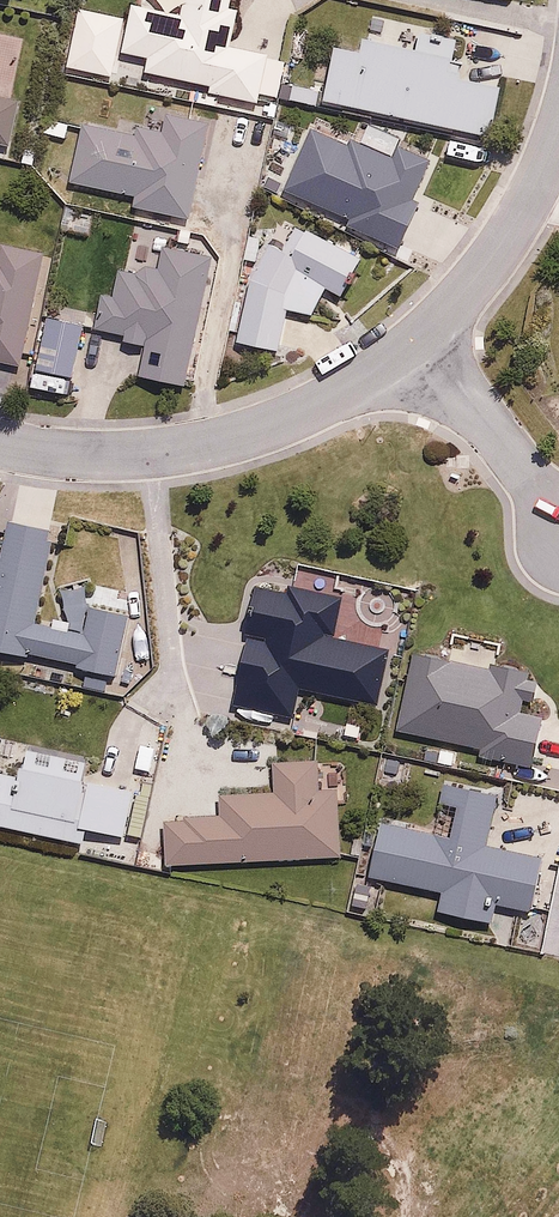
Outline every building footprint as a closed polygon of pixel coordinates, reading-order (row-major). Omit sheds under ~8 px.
[(234,45),(240,7),(232,6),(233,0),(187,0),(186,7),(140,0),(128,0),(120,48),(151,52),(148,73),(208,82),(207,92),(261,100),(269,51),(234,45)] [(466,63),(449,59),(453,44),(369,25),(365,44),(338,38),(325,96),(488,133),(500,82),(463,74),(466,63)] [(12,145),(22,99),(0,93),(0,143),(12,145)] [(192,216),(209,129),(163,119),(160,135),(87,120),(75,182),(137,194),(135,205),(192,216)] [(251,272),(238,338),(281,346),(289,304),(314,313),(327,286),(343,292),(365,253),(282,219),(251,272)] [(0,242),(0,356),(23,361),(44,250),(0,242)] [(146,258),(144,269),(119,265),(113,293),(103,291),(98,319),(127,325),(125,337),(146,341),(140,371),(185,379),(209,251),(166,243),(162,262),(146,258)] [(76,370),(84,323),(44,316),(36,363),(76,370)] [(11,518),(5,554),(0,553),(0,644),(80,658),(79,663),(119,670),(130,607),(87,599),(82,628),(39,620),(55,526),(11,518)] [(519,706),(528,664),(413,640),(395,727),(484,745),(482,752),(536,764),(547,712),(519,706)] [(222,811),(165,813),(167,861),(341,854),(338,785),(319,786),(317,753),(273,755),(275,787),(221,790),(222,811)] [(84,839),(87,824),(127,833),(135,797),(95,788),(97,778),(6,758),(4,769),(0,768),(0,820),(84,839)] [(388,815),(375,872),(439,887),(435,906),(493,919),(498,900),(536,909),(548,853),(489,839),(500,788),(461,779),(450,829),(388,815)]
